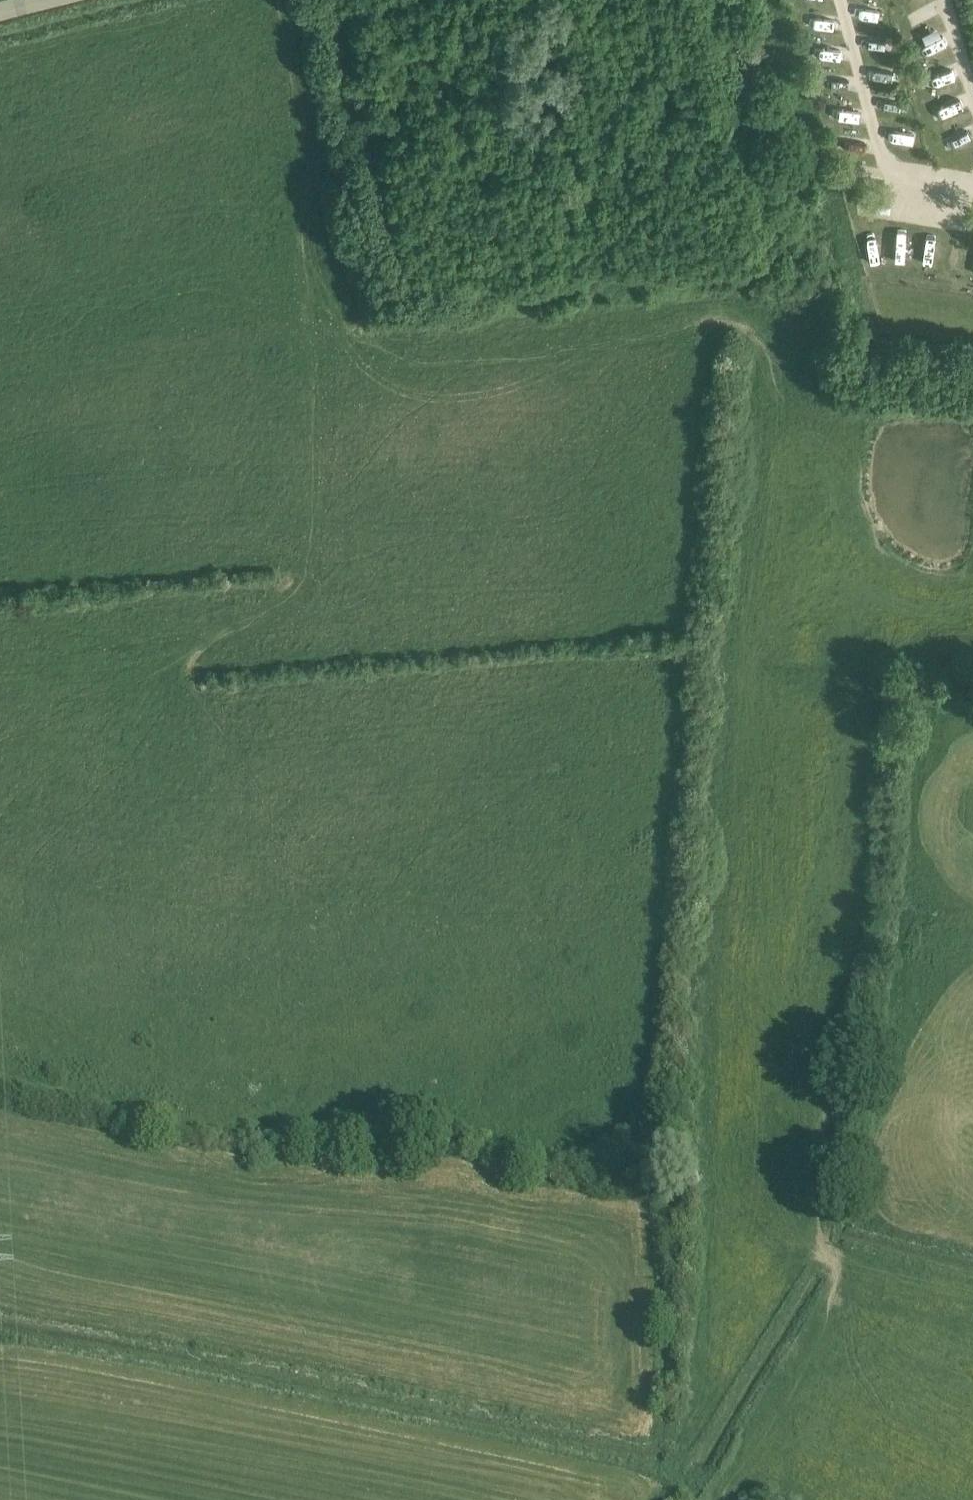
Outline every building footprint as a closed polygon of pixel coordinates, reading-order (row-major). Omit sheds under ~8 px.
[(906,15),(911,26),(936,14),(930,3),(906,15)] [(918,44),(924,56),(947,45),(942,33),(918,44)] [(894,78),(895,58),(874,57),(873,77),(894,78)] [(928,87),(955,78),(951,65),(923,74),(928,87)] [(946,115),(963,107),(958,97),(941,105),(946,115)] [(857,202),(855,209),(882,214),(883,207),(857,202)]
